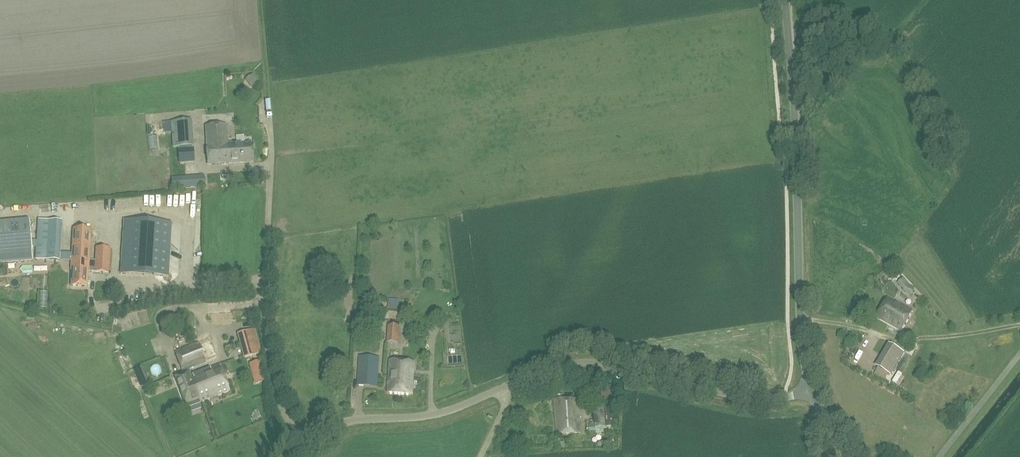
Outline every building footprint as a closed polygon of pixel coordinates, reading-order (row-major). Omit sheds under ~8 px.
[(192,121),(171,122),(172,149),(195,147),(192,121)] [(226,126),(205,128),(208,165),(229,163),(229,164),(254,162),(252,144),(245,144),(244,142),(228,144),(226,126)] [(161,152),(170,152),(170,135),(161,135),(161,152)] [(194,164),(194,150),(178,150),(179,164),(194,164)] [(173,190),(205,188),(205,177),(173,179),(173,190)] [(116,197),(116,209),(127,210),(128,197),(116,197)] [(32,261),(29,219),(0,221),(0,264),(32,261)] [(124,220),(121,274),(169,277),(172,223),(124,220)] [(60,262),(61,222),(39,221),(38,261),(60,262)] [(72,272),(71,287),(87,288),(88,273),(109,274),(111,249),(97,248),(96,262),(90,261),(92,230),(74,229),(71,272),(72,272)] [(877,316),(901,330),(912,312),(888,298),(877,316)] [(388,304),(388,310),(375,309),(375,319),(400,321),(401,312),(399,311),(400,305),(399,305),(399,301),(393,300),(393,304),(388,304)] [(401,327),(388,326),(386,344),(399,345),(401,327)] [(239,334),(248,365),(250,365),(252,374),(254,373),(256,383),(266,380),(261,361),(261,360),(253,331),(239,334)] [(175,353),(184,374),(190,372),(189,370),(218,359),(210,339),(175,353)] [(876,367),(890,375),(903,353),(889,345),(876,367)] [(917,346),(910,354),(916,359),(923,350),(917,346)] [(377,388),(379,358),(360,357),(358,386),(377,388)] [(391,361),(389,378),(413,380),(415,363),(391,361)] [(191,376),(190,372),(184,374),(176,377),(188,409),(201,404),(201,402),(230,391),(220,365),(191,376)] [(412,396),(413,380),(389,378),(388,394),(412,396)] [(613,394),(610,394),(609,386),(601,387),(601,405),(593,406),(594,420),(587,421),(588,432),(590,434),(612,432),(612,426),(617,426),(616,419),(620,419),(620,406),(615,406),(615,403),(607,404),(607,402),(617,401),(617,393),(613,393),(613,394)] [(554,399),(557,434),(580,432),(577,398),(554,399)]
